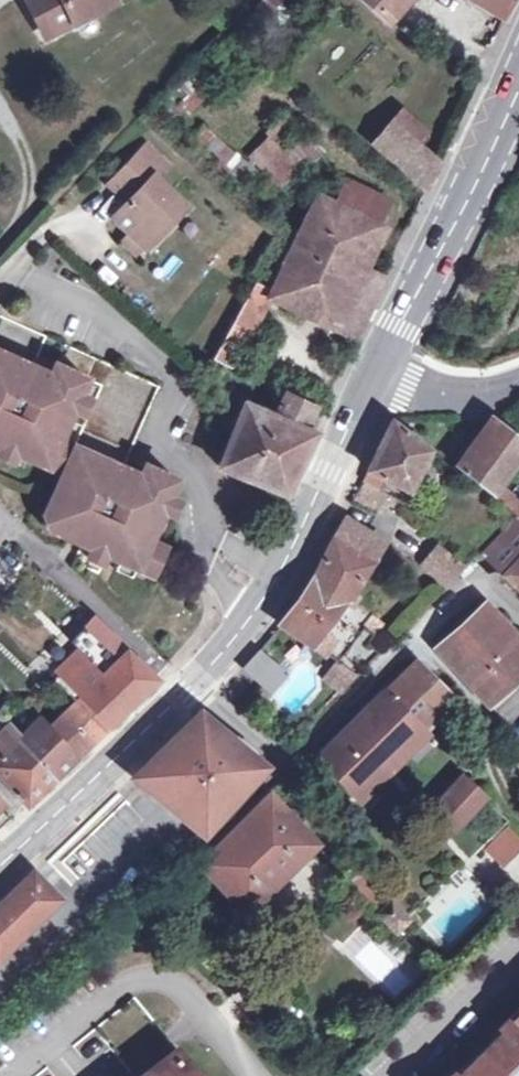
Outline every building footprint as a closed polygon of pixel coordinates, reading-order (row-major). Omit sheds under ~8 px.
[(50,34),(113,3),(111,0),(25,0),(33,17),(40,13),(50,34)] [(389,22),(409,0),(365,0),(389,22)] [(505,15),(512,0),(482,0),(505,15)] [(43,38),(50,34),(40,13),(33,17),(43,38)] [(399,113),(388,125),(411,144),(421,132),(399,113)] [(411,144),(388,125),(370,146),(424,192),(430,179),(436,166),(411,144)] [(189,141),(239,186),(253,172),(202,126),(189,141)] [(249,156),(280,186),(296,169),(266,139),(249,156)] [(145,147),(118,177),(135,193),(127,201),(111,217),(128,232),(144,247),(145,247),(184,207),(154,178),(165,165),(145,147)] [(109,185),(127,201),(135,193),(118,177),(109,185)] [(273,291),(269,297),(330,324),(358,263),(388,199),(345,179),(333,206),(317,198),(273,291)] [(144,247),(128,232),(120,241),(136,255),(144,247)] [(358,263),(330,324),(357,336),(385,275),(358,263)] [(254,282),(243,302),(262,312),(269,297),(273,291),(254,282)] [(262,312),(243,302),(212,358),(234,368),(262,312)] [(127,456),(160,384),(67,343),(53,373),(35,366),(49,335),(0,313),(0,444),(65,473),(63,477),(69,480),(59,505),(53,519),(72,529),(76,520),(88,526),(84,534),(80,543),(120,561),(136,567),(154,575),(166,550),(167,548),(149,540),(177,479),(146,464),(141,475),(122,466),(127,456)] [(273,489),(283,493),(312,433),(304,428),(314,407),(282,394),(272,415),(248,404),(249,400),(234,393),(221,425),(234,432),(218,466),(273,489)] [(492,417),(454,465),(490,493),(518,454),(518,439),(492,417)] [(389,420),(365,471),(384,479),(407,490),(428,449),(389,420)] [(146,464),(127,456),(122,466),(141,475),(146,464)] [(384,479),(365,471),(360,481),(377,491),(380,484),(384,479)] [(377,491),(360,481),(352,498),(377,511),(386,495),(381,492),(377,491)] [(410,500),(406,506),(423,515),(427,509),(410,500)] [(67,539),(72,529),(53,519),(59,505),(47,501),(41,514),(47,531),(67,539)] [(342,604),(353,590),(382,543),(342,519),(340,522),(310,580),(279,625),(311,646),(325,628),(342,604)] [(72,529),(84,534),(88,526),(76,520),(72,529)] [(484,554),(518,588),(518,520),(484,554)] [(463,567),(435,546),(419,564),(444,587),(463,567)] [(136,567),(120,561),(116,570),(132,577),(136,567)] [(353,590),(342,604),(351,610),(361,597),(353,590)] [(487,704),(518,675),(518,641),(485,603),(436,648),(487,704)] [(380,624),(371,617),(362,628),(371,635),(380,624)] [(23,728),(7,712),(1,717),(8,724),(0,733),(0,776),(25,805),(74,757),(106,726),(154,679),(93,618),(69,643),(81,653),(85,657),(84,659),(100,675),(78,697),(47,727),(34,740),(23,728)] [(325,628),(311,646),(337,664),(349,647),(325,628)] [(286,673),(257,649),(240,668),(268,692),(286,673)] [(85,657),(81,653),(58,676),(78,697),(100,675),(84,659),(85,657)] [(418,661),(384,692),(421,730),(455,700),(418,661)] [(487,704),(489,705),(493,709),(518,686),(518,675),(487,704)] [(421,730),(384,692),(317,757),(353,795),(421,730)] [(261,765),(196,712),(131,776),(201,834),(261,765)] [(36,715),(23,728),(34,740),(47,727),(36,715)] [(482,797),(459,777),(431,807),(453,828),(482,797)] [(269,793),(199,865),(244,913),(316,845),(269,793)] [(486,853),(506,872),(518,858),(518,838),(509,829),(486,853)] [(340,874),(376,912),(390,898),(367,875),(369,873),(356,860),(340,874)] [(0,905),(0,951),(54,897),(32,874),(0,905)] [(409,918),(390,898),(376,912),(395,932),(409,918)] [(497,1027),(501,1030),(454,1075),(451,1073),(448,1075),(518,1075),(518,1005),(497,1027)] [(175,1047),(138,1075),(198,1075),(175,1047)]
